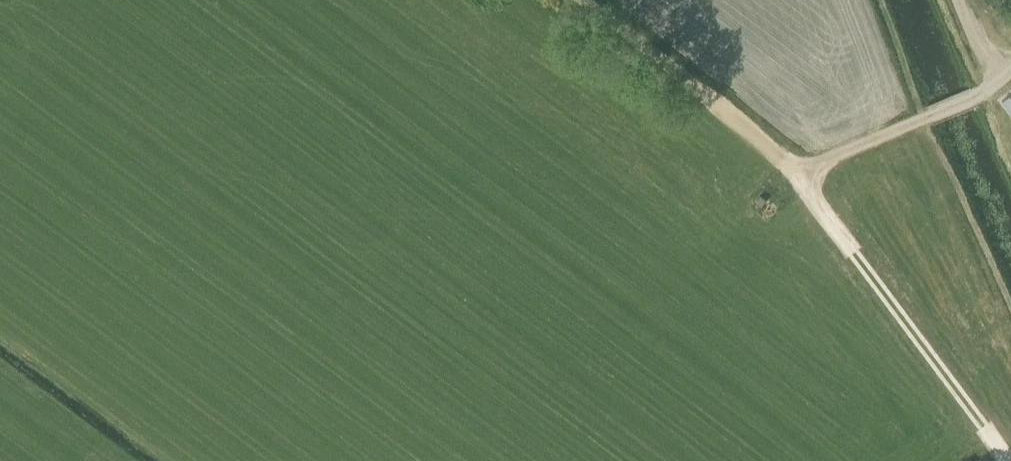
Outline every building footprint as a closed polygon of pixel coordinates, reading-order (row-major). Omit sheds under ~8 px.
[(762,205),(766,200),(760,195),(756,200),(762,205)]
